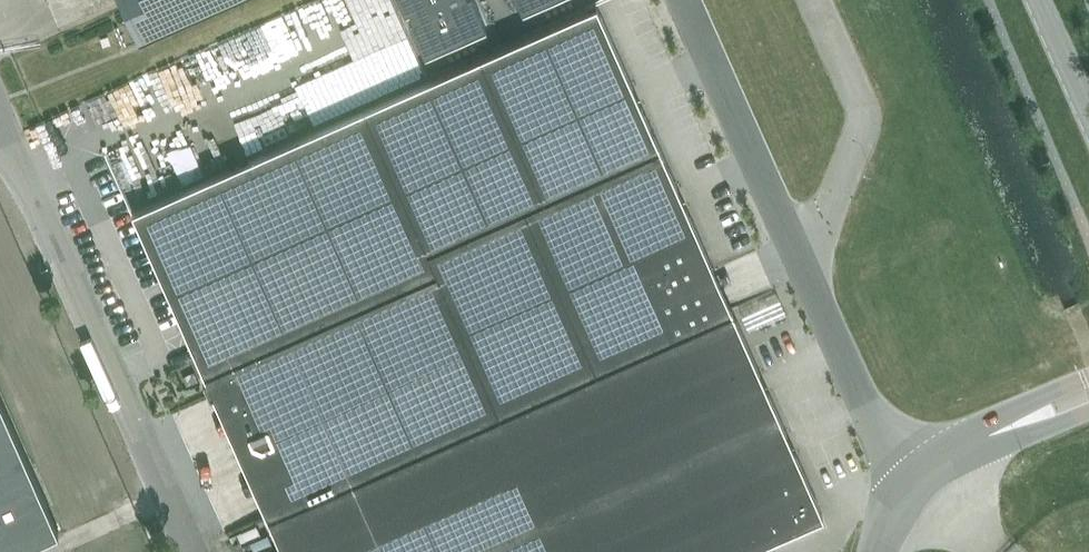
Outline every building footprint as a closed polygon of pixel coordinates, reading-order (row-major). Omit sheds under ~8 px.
[(139,39),(228,0),(121,0),(139,39)] [(409,43),(470,16),(463,0),(390,0),(409,43)] [(365,106),(563,551),(771,551),(766,540),(823,515),(596,4),(365,106)] [(365,106),(132,210),(206,376),(203,378),(210,393),(212,392),(284,551),(563,551),(365,106)] [(59,528),(0,396),(0,551),(5,551),(59,528)]
